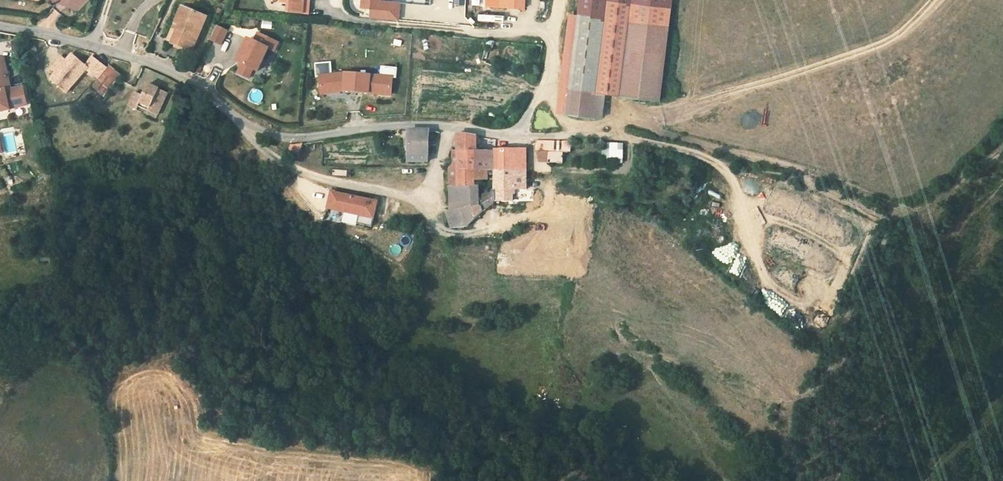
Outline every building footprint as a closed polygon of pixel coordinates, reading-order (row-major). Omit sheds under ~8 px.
[(293,0),(293,7),(315,8),(315,0),(290,0),(293,0)] [(371,9),(399,11),(399,0),(372,0),(371,9)] [(586,2),(678,11),(679,1),(669,0),(586,0),(586,2)] [(186,20),(178,36),(195,46),(212,14),(189,1),(181,16),(186,20)] [(678,11),(586,2),(586,6),(576,103),(611,107),(615,82),(670,88),(678,11)] [(576,103),(586,6),(577,5),(567,102),(576,103)] [(172,32),(178,36),(186,20),(181,16),(172,32)] [(223,18),(218,30),(228,34),(233,23),(223,18)] [(271,29),(272,22),(262,21),(261,29),(271,29)] [(276,40),(256,30),(245,53),(265,62),(276,40)] [(12,52),(19,51),(18,41),(11,42),(12,52)] [(76,49),(70,56),(59,68),(76,82),(80,78),(72,72),(85,56),(76,49)] [(0,53),(0,108),(16,104),(15,103),(33,99),(29,80),(16,83),(9,51),(0,53)] [(55,64),(59,68),(70,56),(65,52),(55,64)] [(92,63),(99,68),(102,71),(110,60),(100,52),(92,62),(92,63)] [(92,62),(85,56),(72,72),(80,78),(92,63),(92,62)] [(126,70),(115,59),(97,81),(109,92),(126,70)] [(76,82),(59,68),(54,75),(67,86),(67,85),(69,86),(70,85),(72,87),(76,82)] [(351,68),(324,72),(327,89),(350,85),(397,89),(398,71),(351,68)] [(174,87),(153,77),(148,88),(141,85),(133,99),(141,103),(143,100),(163,109),(174,87)] [(246,99),(258,105),(264,94),(253,88),(246,99)] [(735,123),(745,126),(747,116),(737,113),(735,123)] [(437,122),(417,121),(417,153),(436,153),(437,122)] [(482,127),(466,125),(467,159),(468,177),(468,201),(479,199),(480,163),(481,142),(482,127)] [(553,154),(567,155),(568,146),(569,132),(544,130),(543,143),(553,143),(553,154)] [(578,133),(569,132),(568,146),(577,146),(578,133)] [(504,143),(498,143),(498,163),(502,163),(516,164),(527,164),(529,134),(504,135),(504,143)] [(310,137),(298,138),(296,147),(305,150),(310,137)] [(488,142),(481,142),(480,163),(498,163),(498,143),(488,142)] [(553,143),(543,143),(548,154),(553,154),(553,143)] [(622,155),(623,144),(610,143),(609,153),(622,155)] [(467,159),(458,159),(459,203),(468,201),(468,177),(467,159)] [(516,164),(502,163),(501,180),(500,195),(508,188),(509,177),(526,178),(527,168),(516,164)] [(526,178),(509,177),(508,188),(539,190),(539,179),(526,178)] [(501,180),(479,199),(481,215),(500,195),(501,180)] [(372,227),(377,200),(329,192),(325,211),(343,214),(342,222),(372,227)] [(459,203),(456,204),(461,219),(477,218),(481,215),(479,199),(468,201),(459,203)] [(702,207),(712,210),(714,204),(704,201),(702,207)]
